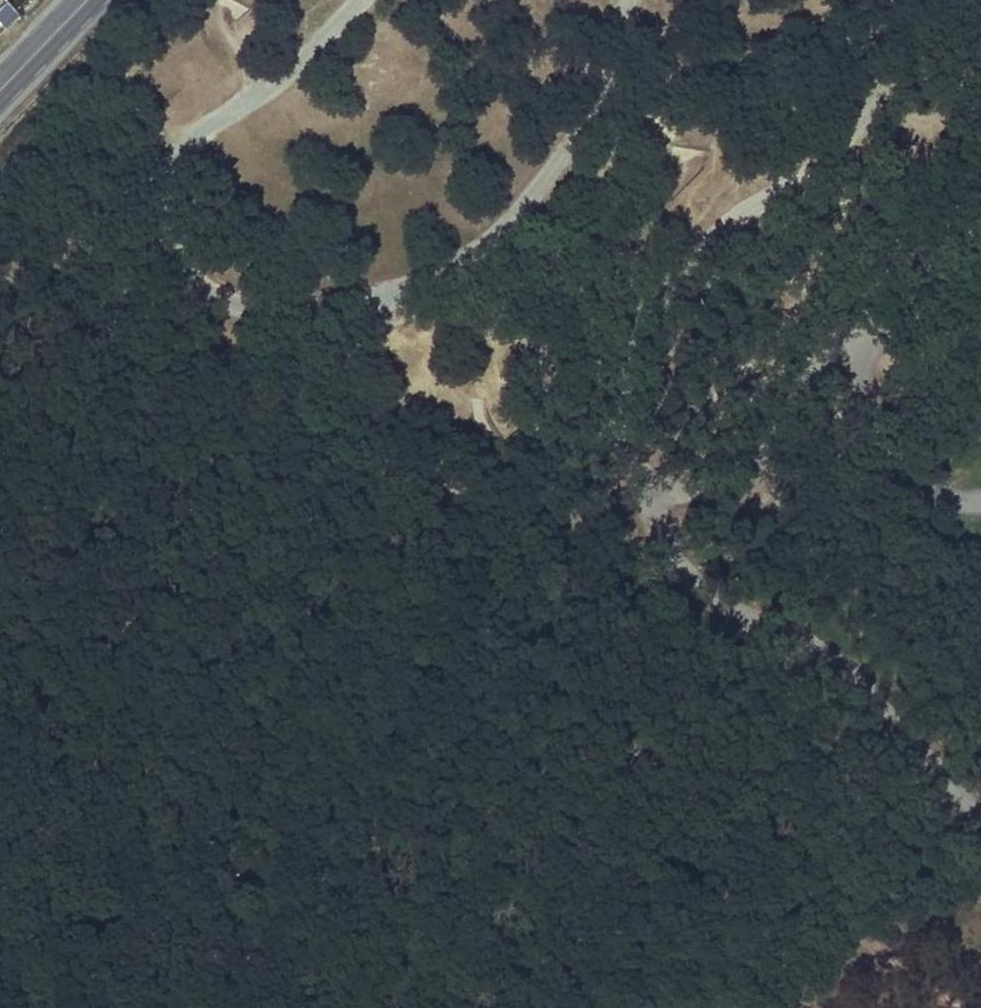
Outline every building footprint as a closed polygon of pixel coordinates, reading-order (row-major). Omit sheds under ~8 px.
[(249,11),(255,0),(229,0),(249,11)] [(7,6),(0,13),(0,21),(9,29),(19,17),(7,6)] [(672,126),(668,145),(710,153),(713,133),(672,126)]
